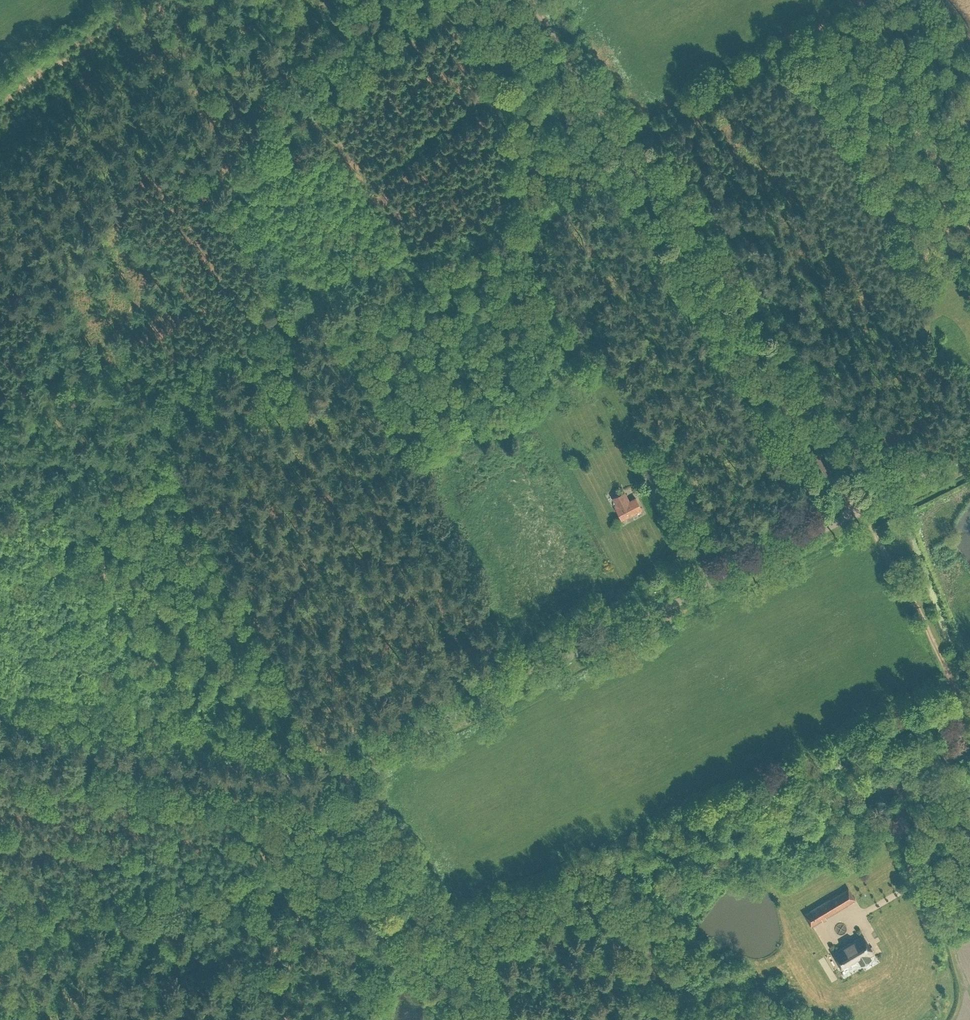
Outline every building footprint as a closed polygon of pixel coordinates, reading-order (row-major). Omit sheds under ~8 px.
[(651,461),(642,466),(651,483),(660,478),(651,461)] [(635,497),(629,501),(624,492),(613,497),(617,505),(615,506),(621,519),(641,508),(635,497)] [(810,925),(856,898),(848,886),(803,913),(810,925)] [(833,952),(841,965),(856,956),(861,963),(870,958),(868,954),(873,951),(863,934),(833,952)]
